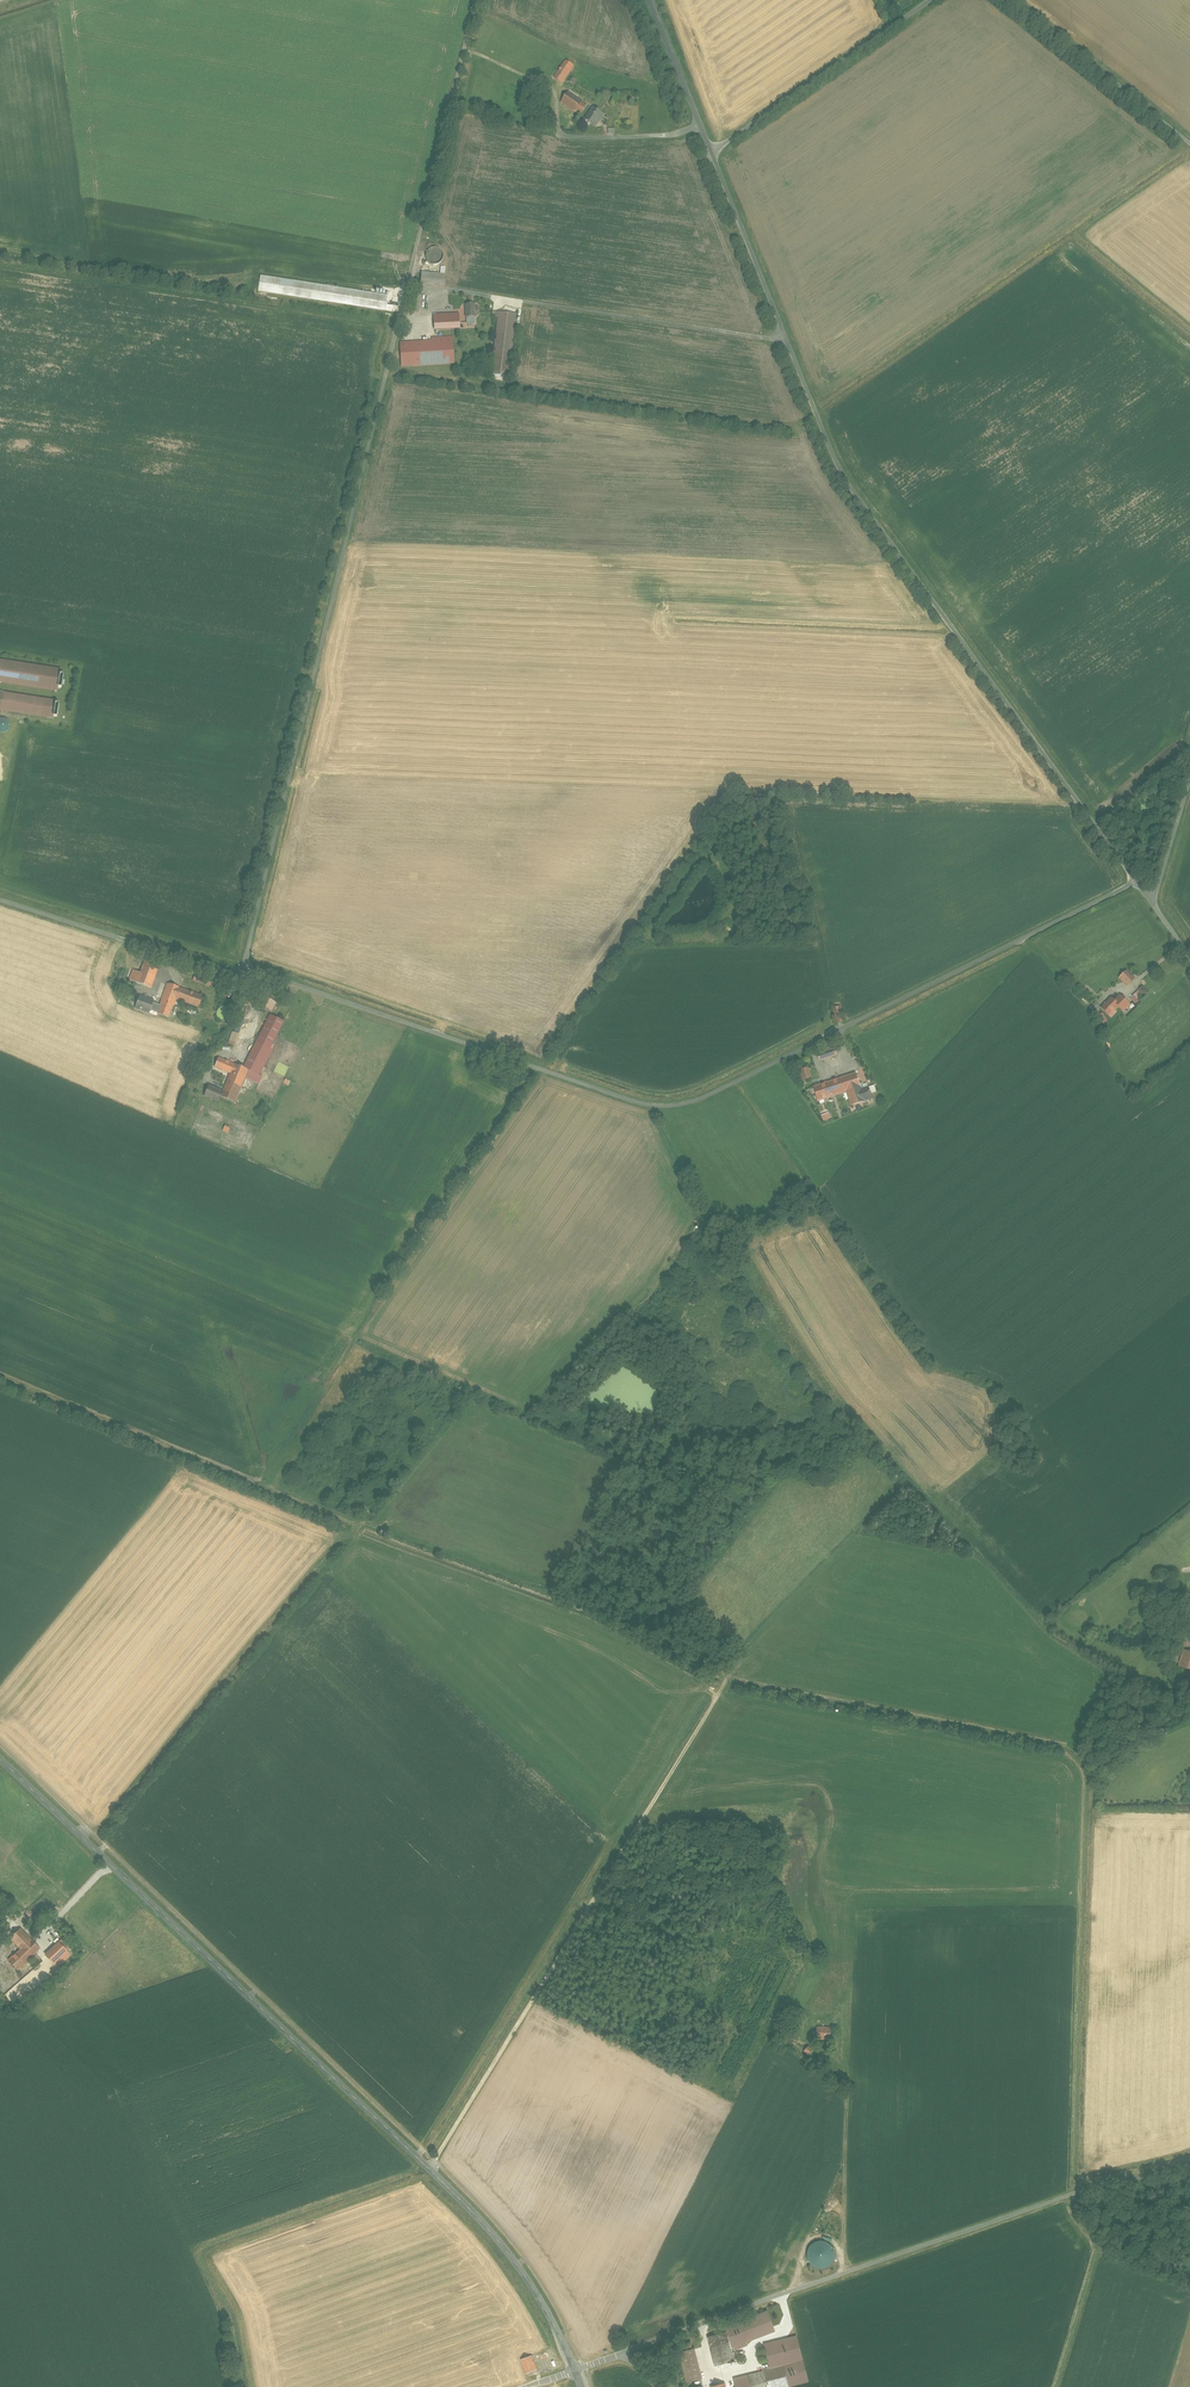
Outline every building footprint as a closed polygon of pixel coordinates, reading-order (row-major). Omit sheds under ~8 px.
[(575,66),(566,60),(559,71),(554,78),(563,84),(575,66)] [(507,72),(503,83),(518,90),(523,79),(507,72)] [(569,91),(560,103),(576,114),(577,113),(581,115),(587,106),(583,103),(584,102),(569,91)] [(607,115),(593,106),(585,119),(598,128),(607,115)] [(441,262),(443,259),(443,256),(442,253),(440,250),(438,248),(434,248),(431,249),(428,250),(427,253),(426,257),(427,260),(429,262),(432,264),(435,265),(438,264),(441,262)] [(421,272),(421,285),(445,287),(446,274),(445,274),(441,274),(421,272)] [(476,304),(465,305),(466,317),(467,317),(475,317),(476,317),(476,304)] [(510,377),(517,315),(492,312),(492,317),(497,317),(495,341),(494,345),(491,375),(495,375),(505,376),(510,377)] [(428,315),(429,332),(454,330),(453,328),(466,328),(465,316),(463,316),(453,317),(453,314),(428,315)] [(475,317),(467,317),(467,325),(476,325),(475,317)] [(400,343),(402,368),(455,364),(453,337),(443,337),(435,338),(434,338),(434,340),(402,343),(400,343)] [(58,691),(58,687),(60,674),(61,668),(0,659),(0,683),(58,691)] [(54,719),(54,717),(56,703),(57,700),(0,691),(0,711),(54,719)] [(8,720),(5,719),(2,718),(0,719),(0,732),(0,733),(3,733),(6,732),(8,730),(10,728),(10,725),(10,723),(8,720)] [(129,980),(152,988),(160,964),(145,959),(141,972),(132,969),(129,980)] [(1136,978),(1127,970),(1119,978),(1127,986),(1136,978)] [(195,975),(193,980),(209,987),(212,981),(195,975)] [(204,995),(167,983),(161,1004),(158,1010),(157,1013),(171,1018),(176,1000),(199,1007),(204,995)] [(1098,985),(1093,990),(1096,994),(1101,988),(1098,985)] [(1144,985),(1131,998),(1138,1005),(1151,992),(1144,985)] [(223,991),(221,998),(228,1000),(231,994),(223,991)] [(1112,997),(1101,1007),(1112,1018),(1121,1008),(1125,1012),(1132,1004),(1121,994),(1115,1000),(1112,997)] [(152,1008),(154,1001),(154,1000),(139,995),(135,1009),(150,1013),(152,1008)] [(266,1008),(272,1011),(277,1002),(272,999),(266,1008)] [(152,1008),(158,1010),(161,1004),(154,1001),(152,1008)] [(1090,1007),(1096,1012),(1101,1007),(1096,1001),(1090,1007)] [(220,1008),(218,1010),(216,1012),(216,1015),(217,1018),(219,1020),(221,1022),(224,1022),(227,1021),(229,1019),(230,1017),(231,1014),(230,1011),(228,1009),(226,1008),(223,1007),(220,1008)] [(841,1007),(834,1009),(838,1024),(845,1022),(841,1007)] [(256,1042),(271,1049),(285,1021),(270,1014),(257,1040),(256,1042)] [(236,1044),(241,1026),(239,1026),(236,1025),(230,1042),(236,1044)] [(271,1049),(256,1042),(243,1067),(250,1070),(261,1075),(263,1070),(273,1050),(271,1049)] [(818,1054),(820,1061),(838,1055),(836,1051),(835,1048),(818,1054)] [(243,1067),(219,1057),(215,1067),(230,1073),(223,1091),(221,1096),(222,1096),(236,1102),(246,1078),(250,1070),(243,1067)] [(809,1066),(799,1070),(803,1081),(813,1078),(809,1066)] [(250,1070),(246,1078),(260,1084),(263,1076),(261,1075),(250,1070)] [(857,1072),(813,1086),(818,1102),(847,1092),(852,1106),(875,1098),(873,1093),(871,1086),(862,1089),(857,1072)] [(221,1096),(223,1091),(209,1085),(204,1095),(219,1102),(222,1096),(221,1096)] [(824,1121),(832,1118),(830,1112),(822,1115),(824,1121)] [(225,1125),(223,1131),(229,1134),(232,1127),(225,1125)] [(1178,1665),(1189,1670),(1189,1652),(1184,1650),(1182,1654),(1178,1665)] [(51,1907),(55,1902),(46,1894),(42,1899),(51,1907)] [(17,1973),(40,1950),(21,1931),(10,1941),(20,1952),(8,1963),(17,1973)] [(58,1944),(45,1957),(58,1970),(71,1957),(58,1944)] [(817,2039),(830,2040),(831,2027),(817,2027),(817,2039)] [(809,2054),(813,2050),(808,2046),(804,2051),(809,2054)] [(811,2242),(811,2267),(834,2267),(834,2242),(811,2242)] [(750,2337),(752,2334),(752,2331),(752,2328),(750,2326),(747,2324),(744,2323),(740,2324),(738,2326),(736,2329),(736,2332),(737,2335),(739,2338),(741,2339),(745,2340),(748,2339),(750,2337)] [(693,2382),(702,2380),(695,2345),(679,2348),(687,2383),(693,2382)] [(521,2360),(526,2375),(537,2371),(532,2356),(521,2360)] [(748,2375),(751,2386),(790,2386),(784,2366),(773,2369),(748,2375)] [(748,2375),(748,2374),(736,2377),(738,2386),(751,2386),(748,2375)]
